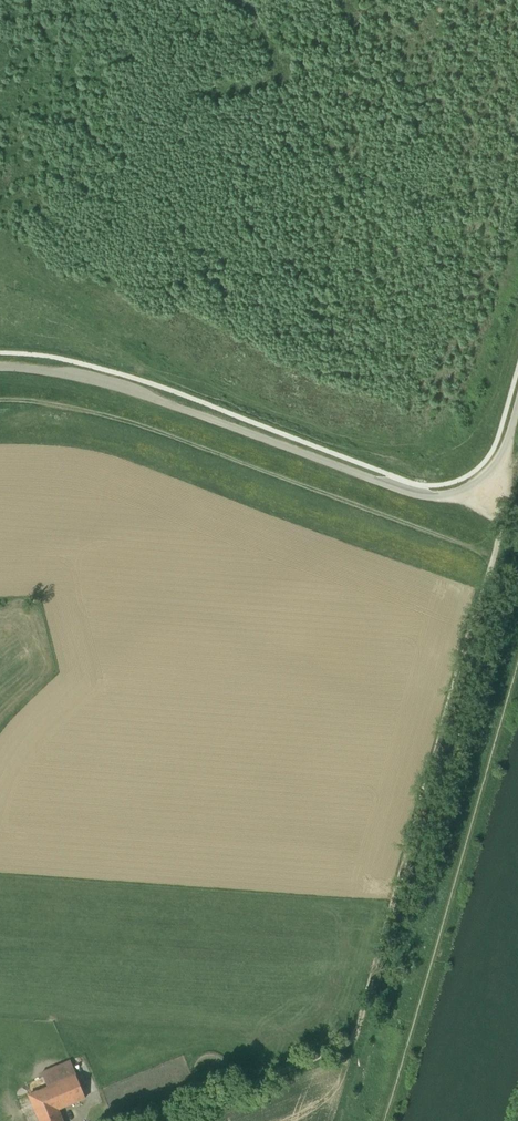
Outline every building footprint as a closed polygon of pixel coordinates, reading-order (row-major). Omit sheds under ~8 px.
[(59,1110),(86,1098),(72,1064),(62,1068),(43,1076),(47,1086),(27,1094),(39,1120),(64,1120),(59,1110)]
